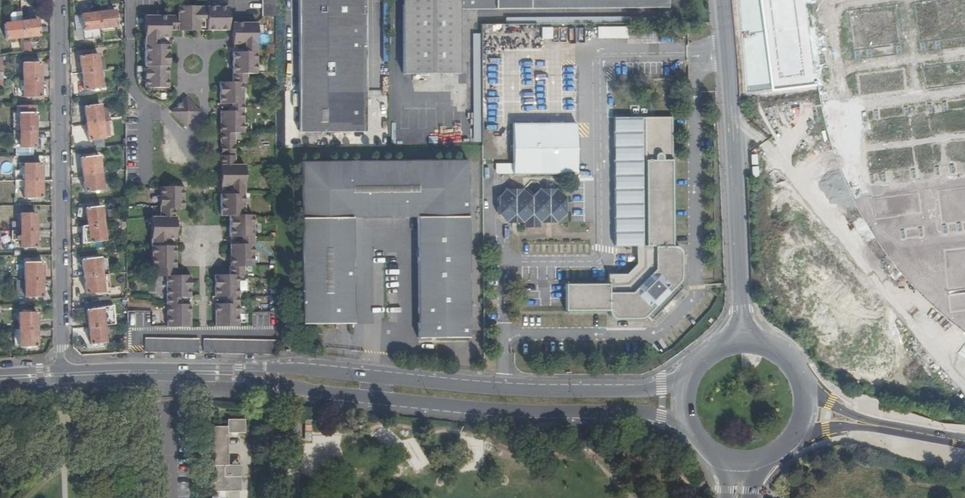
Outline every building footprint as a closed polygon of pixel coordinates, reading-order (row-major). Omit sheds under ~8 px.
[(277,0),(264,0),(264,16),(277,16),(277,0)] [(301,132),(368,131),(367,0),(300,0),(301,132)] [(476,0),(405,0),(406,74),(461,74),(460,9),(476,9),(476,0)] [(479,9),(665,7),(665,0),(479,0),(479,9)] [(835,25),(807,29),(804,0),(737,0),(746,93),(819,85),(829,140),(855,199),(890,258),(946,315),(964,330),(964,0),(832,0),(835,25)] [(208,30),(230,30),(229,7),(179,8),(179,16),(146,16),(147,88),(171,89),(170,46),(159,46),(159,38),(170,38),(170,31),(201,31),(201,19),(208,19),(208,30)] [(117,12),(99,14),(101,29),(102,35),(119,33),(117,12)] [(22,23),(22,13),(14,14),(12,16),(12,25),(22,23)] [(101,29),(99,14),(82,16),(84,31),(101,29)] [(40,22),(22,23),(24,38),(41,36),(40,22)] [(22,23),(12,25),(5,25),(7,40),(24,38),(22,23)] [(223,143),(223,147),(235,147),(235,143),(237,143),(236,134),(246,134),(245,83),(250,83),(249,75),(258,75),(258,23),(235,24),(234,45),(246,45),(246,52),(234,53),(234,83),(222,83),(222,104),(233,104),(233,113),(222,113),(222,142),(223,143)] [(549,38),(549,27),(539,27),(539,38),(549,38)] [(625,38),(625,27),(595,27),(595,38),(625,38)] [(101,72),(106,72),(105,61),(99,61),(99,55),(82,57),(84,74),(101,72)] [(24,81),(41,81),(41,64),(24,64),(24,81)] [(101,72),(84,74),(86,91),(103,89),(101,72)] [(41,99),(41,81),(24,81),(19,82),(19,96),(24,96),(24,99),(41,99)] [(186,125),(200,113),(188,100),(174,113),(186,125)] [(86,108),(88,125),(103,123),(101,106),(86,108)] [(21,132),(35,132),(35,114),(21,115),(21,132)] [(614,284),(607,284),(564,284),(564,312),(607,312),(607,315),(609,317),(611,319),(614,321),(638,320),(642,319),(646,316),(650,320),(665,304),(679,289),(676,285),(678,282),(680,278),(679,254),(678,250),(676,248),(671,246),(670,117),(612,117),(612,247),(634,247),(643,247),(643,255),(634,255),(634,265),(624,275),(614,275),(614,284)] [(103,123),(88,125),(90,142),(105,140),(103,123)] [(511,163),(511,173),(511,174),(574,174),(574,123),(511,123),(511,163)] [(72,125),(72,145),(86,145),(86,125),(72,125)] [(21,132),(15,132),(15,147),(17,147),(17,157),(20,157),(30,157),(30,149),(35,149),(35,132),(21,132)] [(235,152),(223,152),(223,157),(222,157),(222,187),(233,187),(233,195),(222,195),(222,216),(231,216),(231,237),(243,237),(243,245),(231,245),(231,276),(217,276),(216,297),(228,297),(228,305),(217,306),(217,327),(240,326),(240,276),(251,276),(251,268),(256,268),(256,217),(245,217),(245,165),(236,165),(236,157),(235,157),(235,152)] [(18,173),(18,183),(19,183),(42,182),(42,165),(39,165),(35,165),(35,157),(30,157),(20,157),(20,172),(18,173)] [(82,159),(84,176),(101,174),(100,157),(82,159)] [(418,337),(469,336),(467,161),(302,162),(304,323),(355,322),(354,217),(418,216),(418,337)] [(495,174),(511,173),(511,163),(494,163),(493,172),(495,174)] [(101,174),(84,176),(86,193),(103,192),(101,174)] [(42,200),(42,182),(19,183),(19,190),(25,190),(25,198),(25,199),(42,200)] [(185,209),(185,188),(162,188),(162,217),(152,217),(152,269),(158,268),(158,276),(169,276),(169,327),(192,327),(192,306),(181,306),(181,298),(192,297),(192,276),(176,277),(176,247),(165,247),(165,239),(176,239),(176,209),(185,209)] [(522,226),(538,225),(538,223),(555,222),(564,214),(563,197),(556,189),(539,189),(530,197),(522,189),(505,189),(496,197),(496,214),(505,223),(522,222),(522,226)] [(16,198),(25,198),(25,190),(19,190),(16,190),(16,198)] [(89,226),(104,225),(102,208),(87,210),(89,226)] [(21,232),(36,232),(36,215),(21,215),(21,232)] [(89,226),(85,227),(85,236),(84,236),(84,245),(106,242),(104,225),(89,226)] [(37,249),(36,232),(21,232),(22,249),(37,249)] [(643,247),(634,247),(634,255),(643,255),(643,247)] [(83,261),(85,278),(102,276),(101,259),(83,261)] [(26,281),(43,281),(43,264),(26,265),(26,281)] [(102,276),(85,278),(87,295),(104,294),(102,276)] [(26,281),(18,282),(18,296),(26,296),(26,299),(43,299),(43,281),(26,281)] [(88,311),(90,328),(105,326),(103,310),(88,311)] [(127,311),(128,327),(146,327),(146,311),(127,311)] [(20,331),(38,330),(37,314),(20,314),(20,331)] [(105,326),(90,328),(92,346),(107,344),(105,326)] [(38,348),(38,330),(20,331),(21,348),(38,348)] [(199,353),(199,338),(145,338),(145,352),(199,353)] [(279,355),(279,348),(279,340),(204,339),(203,353),(279,355)] [(225,490),(230,490),(230,476),(240,476),(240,465),(228,464),(228,432),(245,432),(245,419),(228,419),(228,426),(212,426),(212,497),(225,497),(225,490)] [(303,471),(313,471),(313,462),(309,462),(309,444),(303,444),(303,471)] [(275,464),(275,476),(286,476),(286,464),(275,464)] [(230,476),(230,490),(240,489),(240,476),(230,476)]
